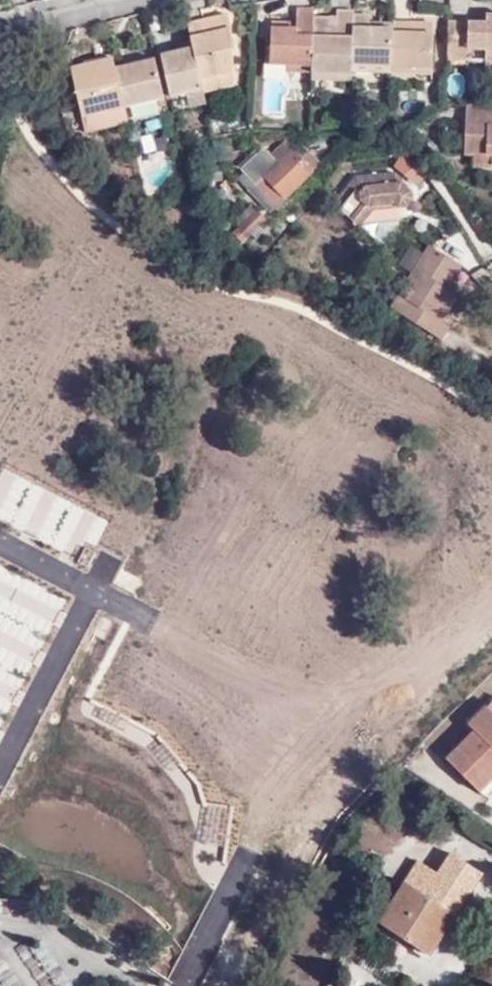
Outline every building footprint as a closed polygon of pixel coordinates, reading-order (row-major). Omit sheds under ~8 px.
[(312,19),(313,9),(295,9),(295,22),(269,22),(269,62),(283,62),(312,62),(312,19)] [(337,19),(312,19),(312,62),(312,72),(311,76),(352,77),(352,75),(352,65),(354,17),(353,13),(338,12),(337,19)] [(228,16),(186,26),(189,41),(191,50),(201,88),(231,81),(231,27),(228,16)] [(448,22),(447,61),(469,61),(469,51),(484,51),(484,61),(491,61),(491,16),(488,16),(488,22),(448,22)] [(370,17),(354,17),(352,65),(394,66),(394,32),(370,32),(370,17)] [(411,24),(394,23),(394,32),(394,66),(435,68),(434,34),(424,34),(411,33),(411,24)] [(423,24),(411,24),(411,33),(424,34),(423,24)] [(191,50),(189,41),(173,46),(174,52),(191,50)] [(191,50),(174,52),(160,56),(170,95),(201,88),(191,50)] [(115,69),(113,58),(71,66),(82,117),(125,107),(115,69)] [(115,69),(125,107),(163,99),(154,60),(115,69)] [(484,61),(484,70),(491,70),(491,61),(484,61)] [(312,62),(283,62),(284,72),(312,72),(312,62)] [(394,66),(352,65),(352,75),(393,75),(394,66)] [(435,68),(394,66),(393,75),(434,75),(435,68)] [(311,76),(311,84),(352,85),(352,77),(311,76)] [(201,88),(204,98),(231,91),(231,81),(201,88)] [(470,107),(469,157),(477,158),(491,158),(491,107),(470,107)] [(262,185),(282,206),(284,208),(328,169),(317,158),(312,161),(303,151),(300,153),(292,146),(279,159),(271,151),(249,171),(262,185)] [(477,158),(478,168),(491,168),(491,158),(477,158)] [(357,181),(334,210),(364,233),(377,217),(376,209),(399,208),(399,214),(409,213),(416,202),(395,178),(357,181)] [(274,213),(282,206),(262,185),(255,192),(274,213)] [(271,221),(257,207),(242,223),(246,228),(240,235),(247,241),(271,221)] [(377,217),(399,214),(399,208),(376,209),(377,217)] [(454,280),(462,265),(432,247),(391,308),(441,342),(451,328),(441,321),(457,297),(453,294),(446,290),(454,280)] [(408,247),(402,265),(414,269),(420,251),(408,247)] [(459,284),(454,280),(446,290),(453,294),(459,284)] [(466,720),(472,726),(445,755),(478,784),(491,771),(491,770),(491,694),(466,720)] [(478,784),(485,792),(491,784),(491,771),(478,784)] [(478,875),(449,855),(434,876),(413,864),(378,925),(426,955),(478,875)]
